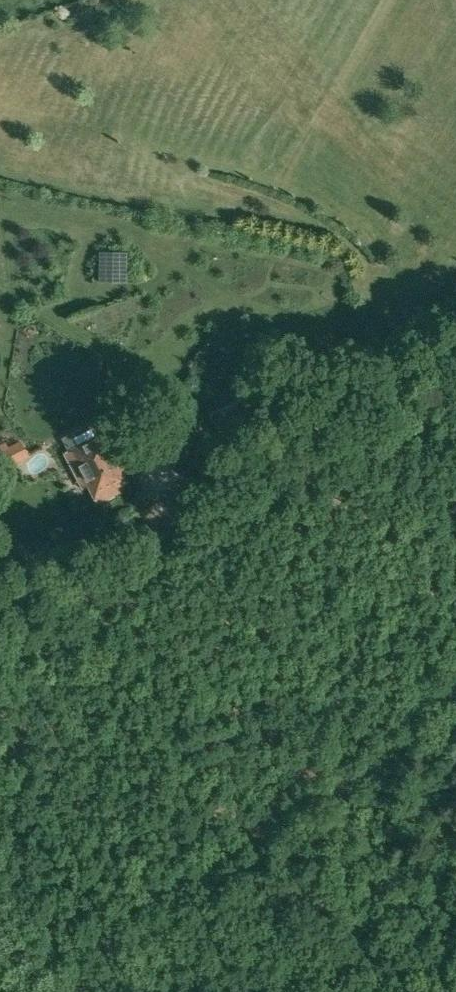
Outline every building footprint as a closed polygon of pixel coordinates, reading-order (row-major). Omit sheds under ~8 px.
[(128,252),(100,251),(99,281),(127,281),(128,252)] [(82,470),(98,502),(114,494),(111,487),(125,480),(120,469),(127,466),(110,431),(65,453),(75,473),(82,470)] [(164,451),(171,466),(197,454),(190,439),(164,451)] [(0,446),(0,455),(6,468),(28,457),(20,443),(8,449),(5,444),(0,446)]
